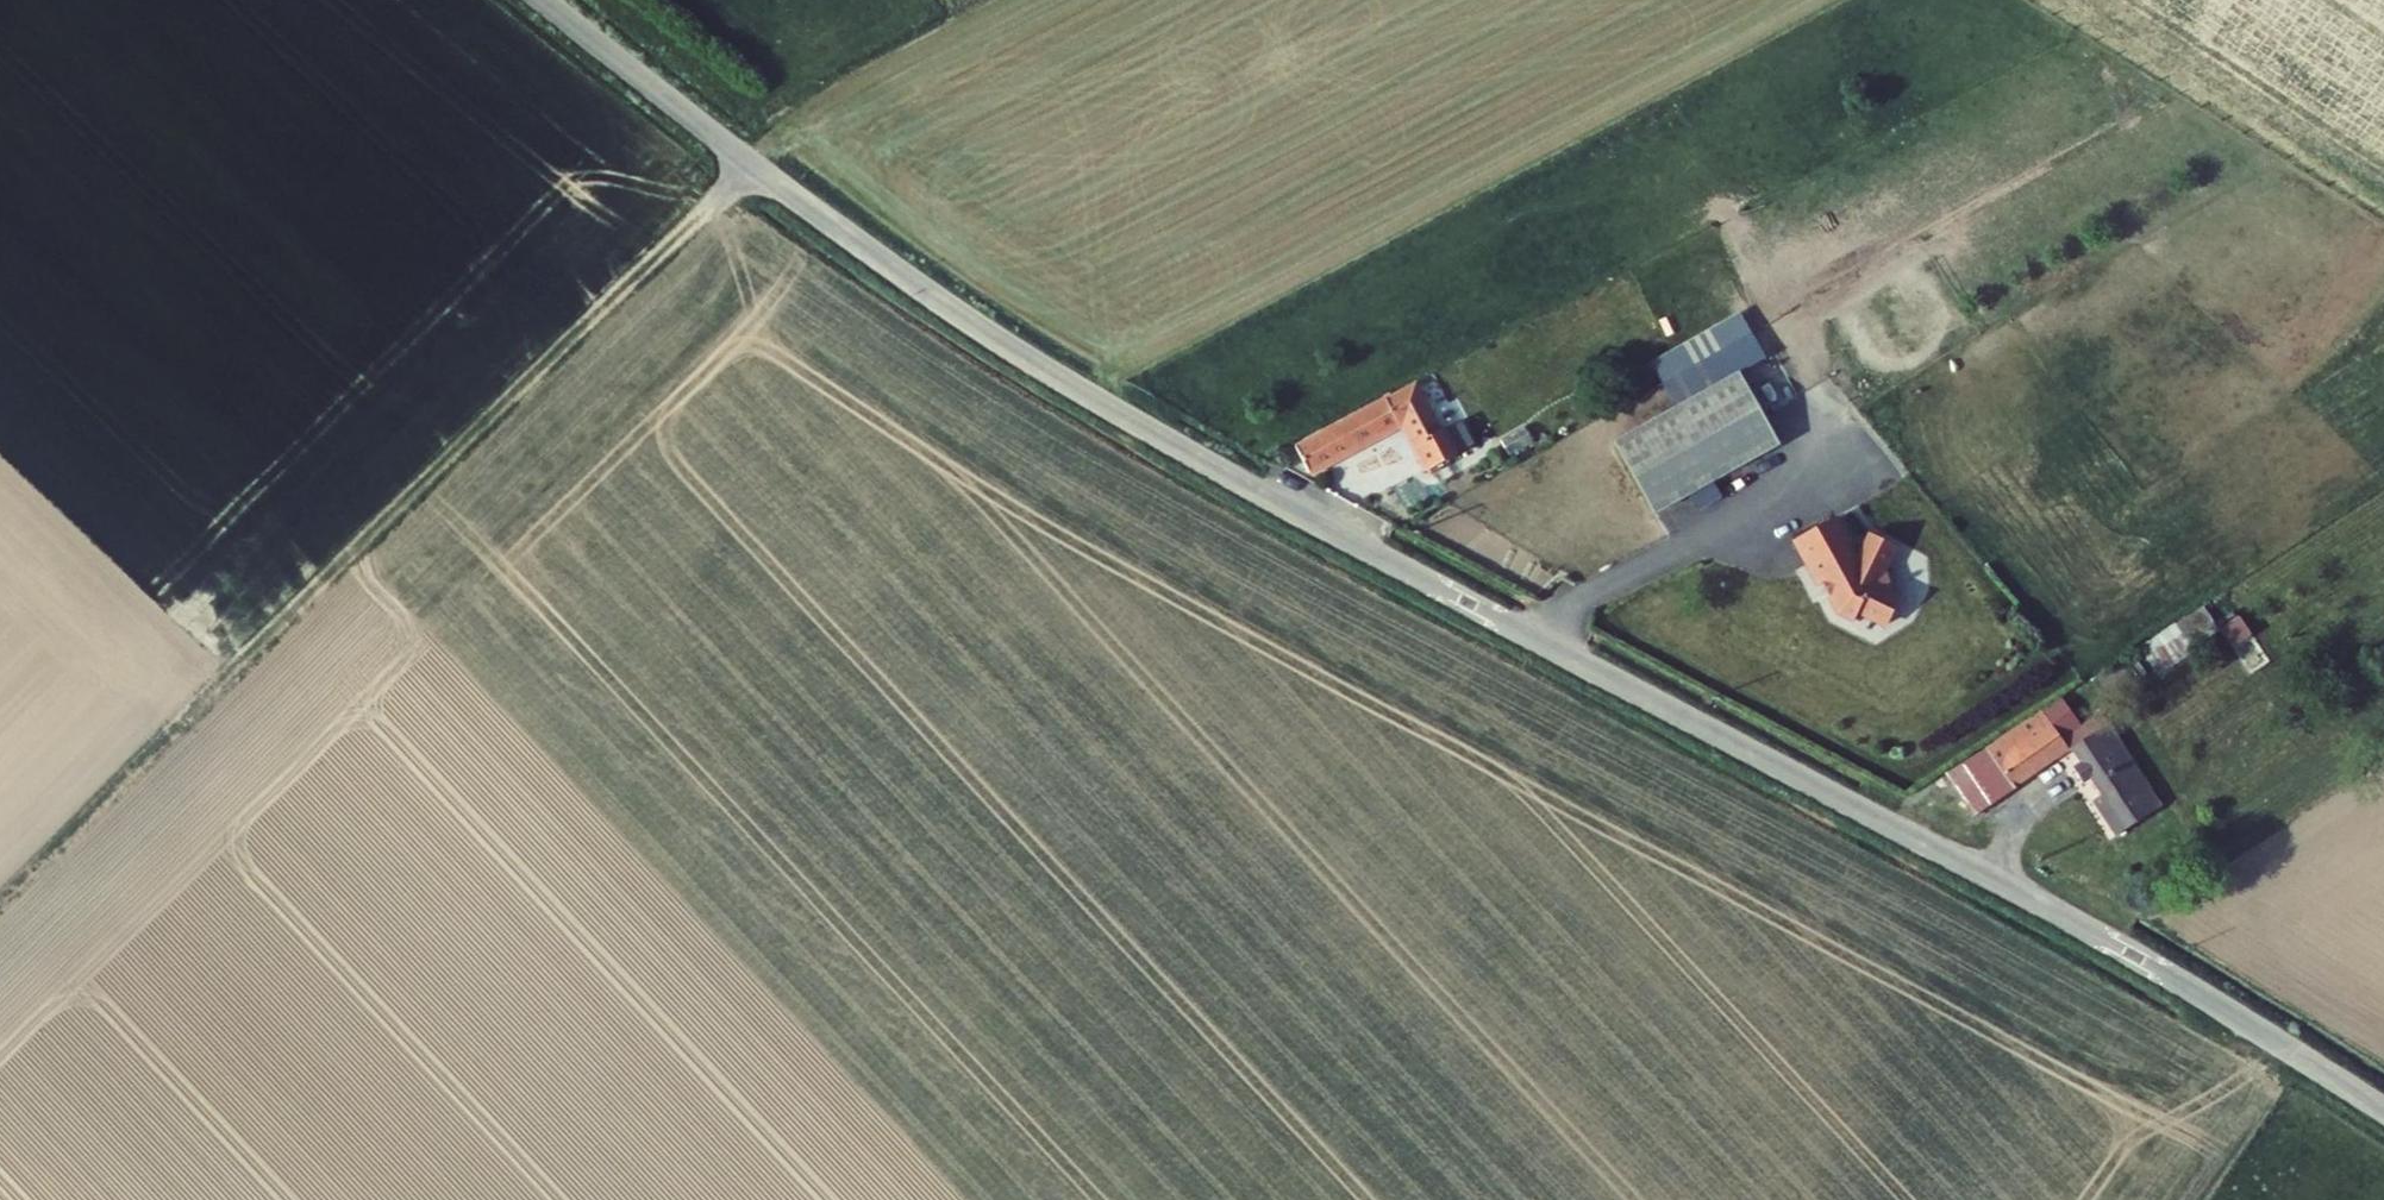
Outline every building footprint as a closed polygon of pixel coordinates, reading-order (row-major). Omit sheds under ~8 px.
[(1789,444),(1749,371),(1623,439),(1663,513),(1700,493),(1708,509),(1735,494),(1726,479),(1789,444)] [(1434,403),(1424,383),(1305,443),(1321,474),(1410,428),(1432,472),(1468,454),(1459,437),(1472,431),(1452,393),(1434,403)] [(1846,516),(1805,538),(1829,583),(1834,581),(1850,611),(1865,619),(1870,611),(1896,625),(1904,615),(1911,597),(1901,591),(1895,569),(1903,554),(1900,541),(1883,532),(1869,558),(1846,516)] [(2228,596),(2165,636),(2183,664),(2246,624),(2228,596)] [(2067,701),(2012,736),(2017,744),(1977,770),(1998,802),(2093,741),(2067,701)] [(2140,715),(2131,702),(2092,726),(2110,754),(2103,758),(2111,770),(2117,767),(2130,786),(2124,790),(2145,824),(2190,795),(2140,715)]
